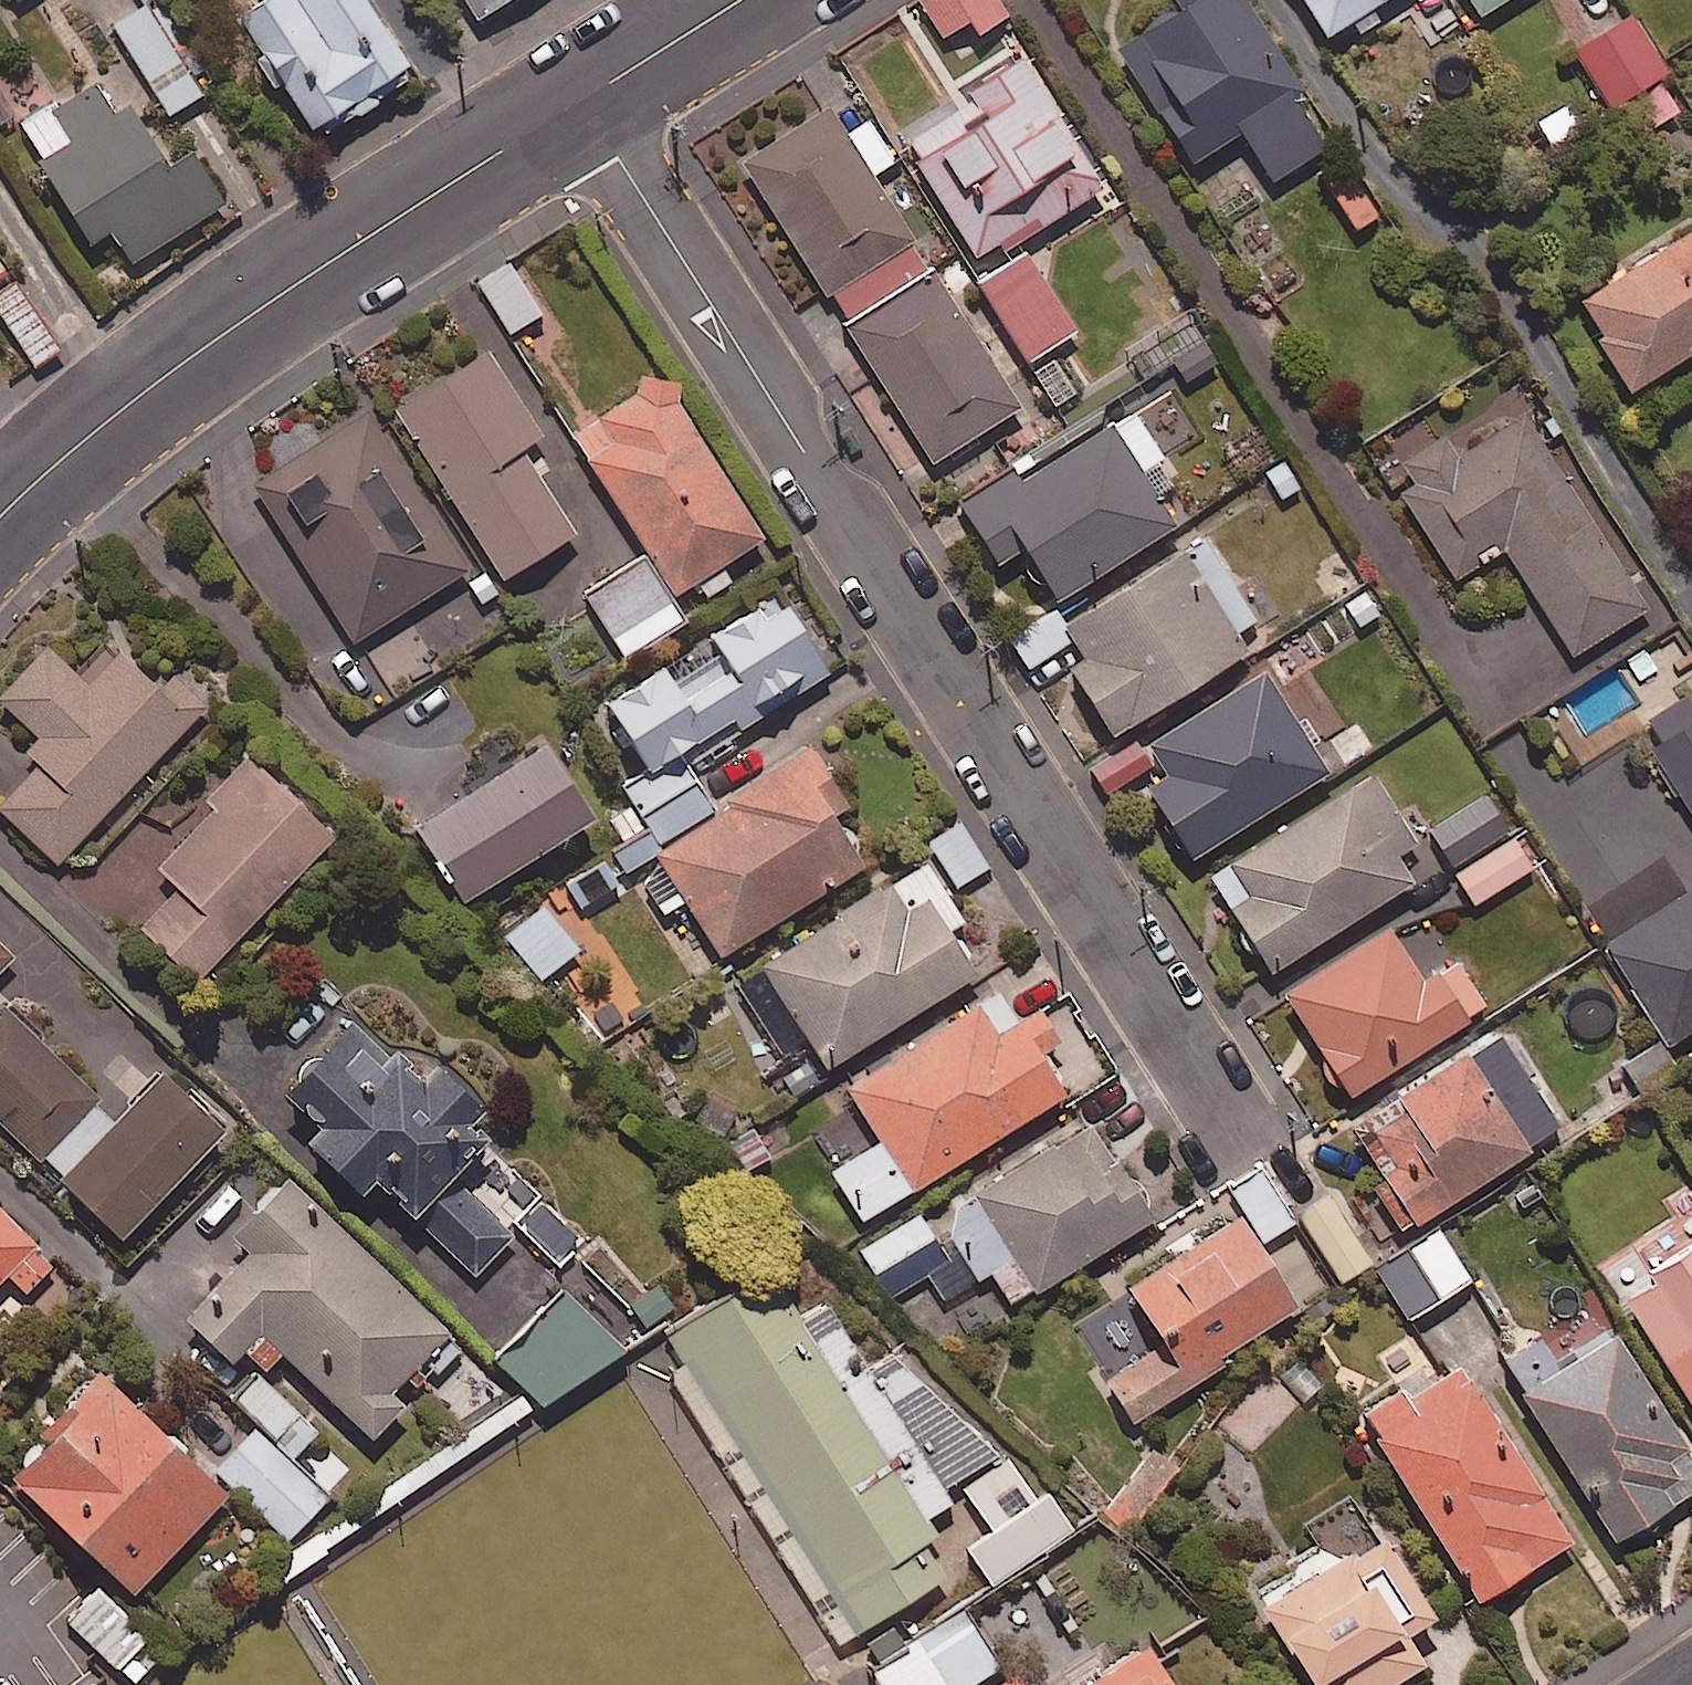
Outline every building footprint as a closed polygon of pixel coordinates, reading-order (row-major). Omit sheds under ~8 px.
[(363,0),(268,0),(237,20),(318,141),(415,76),(363,0)] [(473,25),(512,0),(458,0),(473,25)] [(997,0),(924,0),(920,3),(944,39),(969,23),(979,38),(1009,18),(997,0)] [(1244,0),(1170,0),(1178,13),(1119,51),(1192,165),(1242,133),(1275,183),(1325,150),(1298,108),(1308,101),(1244,0)] [(1351,24),(1359,37),(1380,23),(1372,11),(1389,0),(1303,0),(1328,39),(1351,24)] [(1478,20),(1511,0),(1466,0),(1478,20)] [(203,97),(146,5),(112,25),(169,118),(203,97)] [(1631,143),(1681,114),(1669,94),(1678,89),(1635,16),(1576,50),(1631,143)] [(1103,190),(1023,66),(903,143),(983,268),(1103,190)] [(115,114),(99,85),(20,129),(112,294),(235,226),(195,155),(166,171),(130,106),(115,114)] [(843,322),(929,268),(872,177),(895,163),(870,124),(846,139),(830,114),(746,167),(843,322)] [(1632,394),(1691,356),(1691,236),(1577,308),(1632,394)] [(1078,334),(1027,256),(982,285),(1033,363),(1078,334)] [(46,261),(0,292),(0,314),(35,367),(58,351),(41,324),(73,303),(46,261)] [(541,316),(509,265),(479,283),(511,334),(541,316)] [(1021,409),(935,274),(850,328),(936,464),(1021,409)] [(504,582),(576,536),(522,451),(542,438),(489,354),(397,412),(504,582)] [(1059,359),(1034,375),(1055,409),(1081,394),(1059,359)] [(671,602),(764,542),(661,382),(572,439),(647,557),(586,597),(626,659),(684,622),(671,602)] [(255,485),(357,643),(469,571),(367,413),(255,485)] [(1177,483),(1134,413),(1022,483),(1016,475),(963,508),(1000,566),(1023,551),(1056,604),(1176,529),(1156,496),(1177,483)] [(1457,467),(1430,425),(1392,450),(1415,486),(1400,495),(1456,581),(1507,548),(1577,657),(1650,610),(1528,421),(1457,467)] [(1256,623),(1205,542),(1068,628),(1090,662),(1072,673),(1115,741),(1249,656),(1236,635),(1256,623)] [(1378,614),(1363,593),(1311,629),(1326,650),(1378,614)] [(655,774),(680,757),(735,722),(738,728),(826,672),(778,596),(602,708),(644,775),(652,769),(655,774)] [(1073,640),(1052,611),(1010,641),(1031,670),(1073,640)] [(206,708),(168,672),(153,687),(119,655),(87,688),(47,650),(0,700),(0,704),(52,753),(0,807),(0,812),(57,866),(206,708)] [(1330,775),(1266,674),(1150,747),(1170,778),(1148,792),(1192,862),(1330,775)] [(1638,730),(1691,815),(1691,696),(1638,730)] [(1151,768),(1133,742),(1093,769),(1111,796),(1151,768)] [(847,808),(809,749),(714,808),(680,757),(655,774),(652,769),(644,775),(645,776),(625,790),(650,826),(577,872),(593,897),(658,856),(711,940),(692,952),(705,971),(865,869),(832,817),(847,808)] [(592,826),(544,751),(415,833),(463,909),(592,826)] [(332,842),(246,760),(206,802),(215,811),(157,872),(177,890),(140,930),(197,984),(332,842)] [(1418,845),(1374,776),(1211,880),(1272,976),(1414,886),(1397,859),(1418,845)] [(1534,868),(1486,797),(1428,836),(1476,907),(1534,868)] [(988,870),(961,824),(930,842),(958,888),(988,870)] [(964,925),(925,863),(734,984),(786,1066),(812,1050),(826,1073),(977,978),(949,935),(964,925)] [(1607,948),(1671,1047),(1691,1034),(1691,894),(1607,948)] [(1424,986),(1390,931),(1286,998),(1351,1100),(1489,1012),(1458,964),(1424,986)] [(12,957),(0,945),(0,970),(12,957)] [(1018,1028),(998,997),(848,1090),(881,1144),(833,1174),(864,1225),(1066,1099),(1041,1059),(1061,1046),(1041,1013),(1018,1028)] [(31,1152),(29,1153),(122,1243),(224,1138),(164,1079),(121,1124),(0,1007),(0,1123),(31,1152)] [(305,1154),(355,1202),(372,1185),(476,1284),(524,1234),(514,1225),(542,1196),(472,1129),(484,1117),(436,1072),(421,1088),(355,1025),(286,1097),(325,1133),(305,1154)] [(1563,1134),(1499,1036),(1353,1132),(1414,1225),(1436,1217),(1563,1134)] [(1153,1225),(1092,1125),(975,1197),(1036,1297),(1153,1225)] [(1295,1225),(1263,1172),(1232,1192),(1264,1244),(1295,1225)] [(450,1338),(288,1184),(232,1242),(248,1257),(184,1324),(230,1368),(260,1337),(372,1444),(405,1409),(394,1398),(450,1338)] [(1372,1265),(1328,1198),(1299,1217),(1343,1284),(1372,1265)] [(0,1212),(0,1286),(7,1278),(26,1296),(55,1266),(0,1212)] [(949,1261),(918,1213),(860,1251),(891,1299),(949,1261)] [(1298,1311),(1239,1221),(1127,1295),(1161,1346),(1104,1384),(1133,1428),(1221,1369),(1218,1364),(1298,1311)] [(1471,1285),(1441,1233),(1377,1269),(1407,1322),(1471,1285)] [(683,1360),(667,1371),(836,1641),(943,1573),(922,1538),(934,1531),(924,1514),(952,1498),(941,1480),(997,1447),(900,1344),(868,1364),(826,1298),(802,1315),(766,1259),(661,1326),(683,1360)] [(1626,1301),(1691,1406),(1691,1260),(1626,1301)] [(662,1286),(623,1311),(639,1337),(679,1312),(662,1286)] [(629,1356),(559,1292),(493,1360),(545,1411),(629,1356)] [(1617,1338),(1517,1401),(1610,1550),(1691,1499),(1691,1458),(1617,1338)] [(1574,1547),(1462,1370),(1411,1402),(1405,1392),(1362,1419),(1480,1606),(1574,1547)] [(317,1436),(259,1379),(236,1402),(261,1426),(217,1471),(288,1543),(331,1499),(292,1460),(317,1436)] [(227,1502),(102,1382),(7,1481),(132,1601),(227,1502)] [(988,1473),(963,1490),(993,1537),(968,1553),(992,1592),(1075,1539),(1048,1497),(1036,1504),(1008,1461),(988,1473)] [(1356,1497),(1315,1524),(1329,1545),(1252,1595),(1310,1684),(1400,1684),(1426,1668),(1407,1641),(1437,1622),(1356,1497)] [(97,1588),(65,1621),(130,1684),(134,1684),(164,1654),(97,1588)] [(1001,1669),(966,1610),(872,1667),(883,1684),(975,1684),(1001,1669)] [(1148,1651),(1093,1684),(1169,1684),(1148,1651)]
